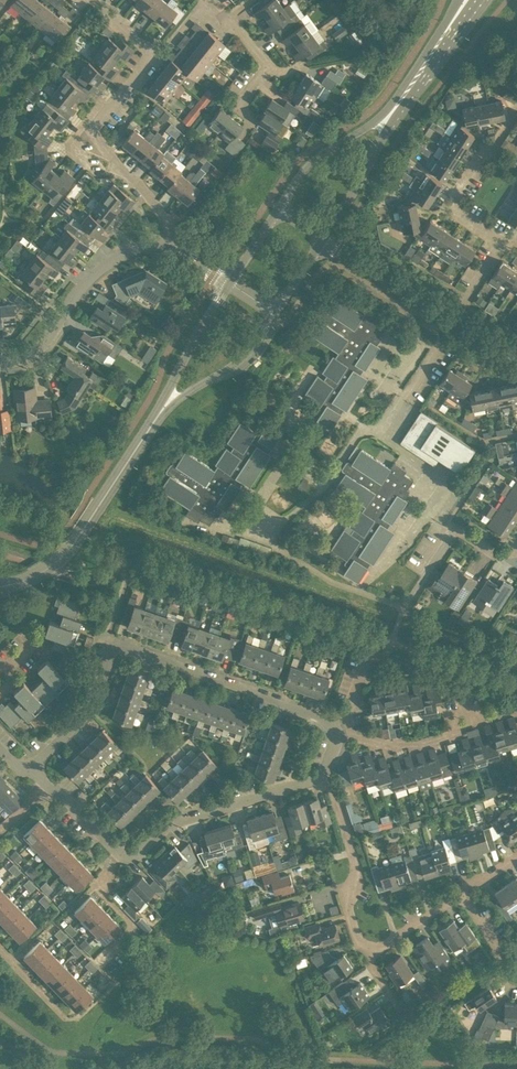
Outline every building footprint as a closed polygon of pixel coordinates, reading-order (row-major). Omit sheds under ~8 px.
[(19,12),(28,0),(14,0),(10,4),(19,12)] [(19,12),(28,19),(41,2),(38,0),(28,0),(19,12)] [(145,10),(153,0),(136,0),(135,2),(145,10)] [(145,10),(155,18),(167,3),(163,0),(153,0),(145,10)] [(267,18),(283,7),(278,0),(270,0),(253,13),(257,18),(263,13),(267,18)] [(41,2),(28,19),(36,26),(50,9),(41,2)] [(173,7),(167,3),(155,18),(165,26),(170,19),(175,23),(184,12),(175,5),(173,7)] [(283,7),(267,18),(270,23),(264,28),(268,33),(275,28),(279,33),(299,18),(288,3),(283,7)] [(56,11),(60,14),(65,7),(62,4),(56,11)] [(69,11),(65,7),(60,14),(64,17),(69,11)] [(50,9),(36,26),(45,33),(58,16),(50,9)] [(68,24),(58,16),(45,33),(54,40),(68,24)] [(292,40),(295,45),(312,33),(304,23),(282,39),(286,44),(292,40)] [(331,33),(336,40),(346,32),(342,26),(331,33)] [(201,35),(195,30),(192,34),(198,39),(201,35)] [(208,31),(201,41),(217,54),(225,45),(208,31)] [(319,43),(312,33),(295,45),(299,50),(293,54),(297,60),(313,48),(317,53),(327,46),(323,40),(319,43)] [(198,39),(192,34),(189,38),(195,43),(198,39)] [(115,42),(108,37),(100,47),(116,60),(120,55),(126,60),(134,50),(119,38),(115,42)] [(217,54),(201,41),(194,49),(210,62),(217,54)] [(116,60),(100,47),(95,43),(88,52),(88,54),(92,57),(99,63),(95,68),(104,75),(103,75),(110,80),(114,75),(118,69),(112,64),(116,60)] [(185,51),(181,48),(178,51),(184,56),(187,53),(185,51)] [(210,62),(194,49),(187,58),(203,71),(210,62)] [(184,56),(178,51),(175,55),(181,60),(184,56)] [(203,71),(187,58),(180,67),(187,73),(196,80),(203,71)] [(163,70),(180,83),(187,73),(180,67),(171,59),(163,70)] [(100,79),(103,75),(104,75),(95,68),(88,62),(80,72),(81,73),(77,77),(91,89),(95,84),(102,89),(106,84),(100,79)] [(61,75),(65,78),(58,87),(74,100),(78,95),(84,100),(88,94),(87,94),(91,89),(77,77),(66,69),(61,75)] [(163,70),(155,80),(172,93),(180,83),(163,70)] [(322,83),(306,73),(298,84),(316,96),(323,85),(331,89),(334,84),(325,78),(322,83)] [(468,75),(469,82),(482,81),(481,73),(468,75)] [(164,103),(172,93),(155,80),(147,90),(164,103)] [(311,110),(308,108),(316,96),(298,84),(291,96),(297,101),(294,105),(298,108),(308,114),(323,125),(327,118),(312,108),(311,110)] [(57,102),(53,107),(67,119),(71,114),(72,114),(76,109),(70,104),(74,100),(58,87),(50,97),(57,102)] [(499,93),(514,103),(516,98),(516,97),(503,88),(499,93)] [(204,93),(199,99),(207,104),(211,99),(214,95),(207,89),(204,93)] [(452,97),(444,100),(446,108),(455,106),(452,97)] [(266,111),(286,124),(293,113),(294,114),(298,108),(294,105),(287,101),(283,106),(272,98),(264,110),(266,111)] [(63,124),(67,119),(53,107),(42,99),(40,99),(37,102),(38,104),(41,107),(34,117),(50,129),(54,125),(60,130),(64,124),(63,124)] [(207,104),(199,99),(192,108),(199,114),(201,111),(207,104)] [(501,100),(488,102),(491,120),(505,117),(501,100)] [(491,120),(488,102),(475,105),(478,122),(491,120)] [(156,104),(151,111),(158,116),(163,110),(156,104)] [(465,125),(478,122),(475,105),(461,108),(463,114),(458,121),(457,124),(463,128),(465,125)] [(199,114),(192,108),(182,120),(189,126),(199,114)] [(207,124),(218,133),(231,117),(220,108),(212,117),(207,113),(195,128),(200,132),(207,124)] [(164,122),(170,115),(164,111),(159,117),(164,122)] [(286,124),(266,111),(258,122),(270,129),(261,143),(272,150),(283,135),(276,130),(282,122),(286,124)] [(52,139),(46,134),(50,129),(34,117),(26,127),(25,126),(22,127),(21,128),(21,131),(36,144),(37,146),(34,146),(34,152),(47,151),(46,145),(47,144),(48,145),(52,139)] [(235,135),(242,126),(231,117),(218,133),(229,142),(225,147),(236,155),(245,143),(240,139),(235,135)] [(443,134),(444,132),(451,137),(451,136),(466,146),(474,135),(463,128),(457,124),(458,121),(453,117),(445,129),(439,125),(436,130),(443,134)] [(322,127),(314,121),(310,126),(317,131),(322,127)] [(430,126),(436,130),(439,125),(433,121),(430,126)] [(175,126),(171,123),(166,130),(169,133),(175,126)] [(121,143),(132,152),(143,137),(138,132),(139,130),(135,126),(121,143)] [(143,137),(132,152),(141,159),(161,135),(157,132),(149,141),(143,137)] [(161,135),(141,159),(151,167),(161,154),(162,155),(164,153),(157,148),(159,146),(165,138),(161,135)] [(444,147),(459,157),(466,146),(451,136),(451,137),(444,147)] [(507,149),(512,152),(516,146),(506,138),(499,149),(505,153),(507,149)] [(415,148),(422,152),(425,147),(418,143),(415,148)] [(192,155),(196,151),(191,147),(187,151),(192,155)] [(431,152),(425,147),(422,152),(428,156),(431,152)] [(437,158),(452,168),(459,157),(444,147),(437,158)] [(32,180),(42,188),(54,172),(50,168),(55,162),(49,158),(48,159),(48,158),(47,151),(34,152),(35,159),(38,159),(38,161),(32,169),(37,173),(32,180)] [(149,169),(159,177),(173,160),(169,157),(167,159),(162,155),(161,154),(151,167),(149,169)] [(444,180),(452,168),(437,158),(429,170),(444,180)] [(159,177),(169,185),(179,172),(180,173),(182,171),(175,165),(177,163),(173,160),(159,177)] [(222,172),(215,166),(211,171),(218,177),(222,172)] [(200,167),(195,173),(177,195),(187,203),(199,188),(194,184),(205,171),(200,167)] [(59,175),(54,172),(42,188),(52,196),(49,201),(53,205),(74,178),(64,169),(59,175)] [(404,178),(406,176),(407,173),(401,169),(398,174),(404,178)] [(414,178),(412,180),(434,195),(442,183),(420,169),(414,178)] [(167,187),(177,195),(195,173),(194,171),(190,172),(185,177),(180,173),(179,172),(169,185),(167,187)] [(406,176),(404,178),(411,182),(412,180),(414,178),(407,173),(406,176)] [(411,182),(409,185),(414,189),(410,195),(416,199),(427,206),(434,195),(412,180),(411,182)] [(113,183),(100,198),(116,211),(120,206),(126,211),(135,201),(113,183)] [(71,200),(75,196),(70,191),(66,196),(71,200)] [(72,200),(71,200),(66,196),(66,195),(61,202),(67,207),(72,200)] [(398,211),(393,212),(394,219),(400,217),(400,219),(417,215),(414,202),(416,199),(410,195),(408,198),(404,204),(397,206),(398,211)] [(119,221),(113,216),(116,211),(100,198),(92,208),(88,213),(96,219),(104,226),(110,231),(119,221)] [(515,207),(507,219),(516,225),(516,209),(515,207)] [(81,224),(77,229),(92,240),(96,235),(102,241),(107,235),(101,231),(104,226),(96,219),(88,213),(80,223),(81,224)] [(417,215),(400,219),(403,232),(409,231),(416,235),(418,237),(423,230),(420,229),(417,215)] [(423,230),(418,237),(430,245),(441,228),(430,220),(423,230)] [(88,246),(88,245),(92,240),(77,229),(68,222),(64,226),(66,228),(58,238),(74,251),(78,247),(84,251),(88,246)] [(439,255),(452,235),(441,228),(430,245),(428,248),(439,255)] [(453,257),(463,242),(452,235),(439,255),(450,263),(453,257)] [(51,249),(47,254),(61,266),(65,261),(72,266),(77,261),(71,256),(74,251),(58,238),(50,248),(51,249)] [(474,249),(463,242),(453,257),(465,264),(474,249)] [(412,258),(418,263),(422,258),(421,258),(425,252),(420,249),(418,253),(415,253),(412,258)] [(36,253),(28,263),(44,276),(48,272),(54,276),(58,271),(58,270),(61,266),(47,254),(43,259),(36,253)] [(428,262),(422,258),(418,263),(425,267),(428,262)] [(491,276),(501,282),(512,266),(502,260),(491,276)] [(47,286),(41,281),(44,276),(28,263),(16,279),(23,284),(38,296),(47,286)] [(516,279),(516,270),(512,266),(501,282),(511,288),(516,279)] [(434,273),(440,277),(444,272),(437,268),(434,273)] [(114,297),(124,303),(131,294),(139,291),(154,301),(166,283),(145,269),(111,283),(116,294),(114,297)] [(450,276),(444,272),(440,277),(447,281),(450,276)] [(13,299),(26,309),(30,304),(17,294),(13,299)] [(366,308),(366,309),(363,314),(333,294),(324,309),(321,307),(318,307),(314,314),(314,317),(317,319),(308,333),(337,352),(335,357),(332,355),(321,372),(326,375),(323,379),(317,375),(303,395),(319,405),(317,409),(317,410),(320,412),(316,419),(331,429),(341,414),(340,413),(343,409),(346,410),(367,378),(360,373),(363,369),(365,370),(380,347),(377,345),(382,336),(380,335),(386,325),(385,325),(376,320),(379,316),(366,308)] [(485,300),(478,296),(475,300),(482,305),(485,300)] [(0,305),(0,310),(2,326),(16,324),(14,303),(0,305)] [(117,328),(125,317),(105,304),(102,309),(97,306),(89,317),(106,328),(109,323),(117,328)] [(98,348),(107,354),(114,342),(102,334),(98,340),(83,330),(74,344),(93,356),(98,348)] [(147,363),(151,356),(145,352),(141,359),(147,363)] [(74,408),(73,406),(88,384),(94,388),(100,377),(92,371),(89,376),(83,372),(86,368),(67,355),(60,366),(74,375),(65,388),(69,390),(64,398),(56,401),(61,413),(74,408)] [(439,383),(450,390),(461,372),(456,369),(455,372),(448,368),(439,383)] [(458,403),(461,398),(471,404),(468,393),(466,391),(471,383),(465,379),(467,376),(461,372),(450,390),(447,396),(458,403)] [(511,402),(516,401),(516,382),(508,384),(511,402)] [(495,387),(498,404),(511,402),(508,384),(495,387)] [(482,390),(485,407),(498,404),(495,387),(482,390)] [(43,416),(43,420),(50,419),(48,399),(35,401),(34,388),(14,390),(17,418),(43,416)] [(129,388),(125,394),(131,398),(135,392),(129,388)] [(485,407),(482,390),(468,393),(471,404),(472,410),(485,407)] [(437,401),(430,396),(427,401),(433,405),(437,401)] [(10,429),(7,410),(1,410),(0,403),(0,430),(10,429)] [(438,459),(459,472),(474,449),(437,423),(438,422),(420,410),(399,442),(434,465),(438,459)] [(286,419),(276,413),(272,418),(282,424),(286,419)] [(208,524),(208,525),(215,515),(217,517),(223,509),(226,511),(241,487),(240,487),(243,482),(249,487),(271,454),(268,453),(271,448),(272,449),(282,433),(267,424),(262,430),(259,428),(257,428),(255,432),(240,421),(226,442),(233,446),(230,450),(225,447),(215,464),(217,465),(214,470),(185,450),(175,465),(172,463),(170,463),(165,470),(166,473),(169,475),(159,489),(189,508),(185,513),(184,514),(197,522),(200,518),(208,524)] [(471,422),(468,428),(470,430),(473,431),(476,425),(471,422)] [(352,461),(360,449),(356,446),(348,458),(352,461)] [(406,470),(394,462),(390,468),(361,448),(360,449),(352,461),(351,462),(348,460),(345,461),(341,468),(341,470),(344,472),(335,487),(364,506),(361,510),(359,509),(348,525),(353,528),(350,533),(343,529),(330,549),(346,559),(344,562),(344,564),(347,566),(343,573),(358,583),(368,567),(367,567),(370,562),(373,564),(394,532),(387,527),(390,523),(391,524),(407,501),(404,499),(409,490),(407,489),(413,480),(404,474),(406,470)] [(488,478),(483,474),(480,479),(485,483),(488,478)] [(516,480),(512,486),(497,476),(494,481),(500,485),(516,496),(516,480)] [(308,480),(303,477),(296,487),(301,490),(308,480)] [(516,512),(516,496),(500,485),(497,490),(505,496),(501,502),(516,512)] [(512,525),(516,517),(516,512),(501,502),(497,508),(489,503),(486,507),(512,525)] [(505,536),(512,525),(486,507),(482,512),(491,518),(487,524),(505,536)] [(303,549),(306,544),(297,537),(293,542),(303,549)] [(426,586),(459,608),(477,580),(450,562),(442,573),(437,569),(426,586)] [(487,601),(499,609),(513,586),(504,580),(500,586),(489,578),(474,601),(483,607),(487,601)] [(156,589),(161,591),(164,584),(158,582),(156,589)] [(59,623),(49,619),(45,633),(55,636),(52,646),(70,652),(81,620),(75,618),(80,602),(57,594),(55,600),(60,602),(56,612),(62,614),(59,623)] [(127,622),(126,626),(137,629),(144,608),(134,605),(136,599),(129,596),(121,620),(127,622)] [(210,608),(215,610),(218,602),(212,600),(210,608)] [(144,608),(137,629),(147,633),(154,612),(153,612),(155,607),(147,604),(145,609),(144,608)] [(467,608),(458,620),(466,626),(469,621),(468,620),(468,617),(472,611),(467,608)] [(454,609),(448,618),(454,622),(460,613),(454,609)] [(157,637),(164,616),(154,612),(147,633),(157,637)] [(168,640),(169,636),(175,638),(182,619),(176,616),(176,615),(168,612),(166,616),(164,616),(157,637),(168,640)] [(182,641),(180,644),(191,648),(198,627),(200,620),(190,617),(189,621),(182,619),(175,638),(182,641)] [(210,626),(208,631),(201,651),(211,655),(218,634),(220,629),(210,626)] [(198,627),(191,648),(201,651),(208,631),(198,627)] [(251,668),(252,665),(258,646),(251,643),(254,635),(248,633),(239,660),(247,663),(245,667),(251,668)] [(230,635),(229,638),(218,634),(211,655),(222,658),(223,656),(228,658),(229,657),(232,649),(237,650),(241,638),(236,637),(230,635)] [(84,644),(90,646),(93,637),(87,635),(84,644)] [(263,673),(264,669),(270,650),(263,648),(266,639),(261,638),(258,646),(252,665),(259,667),(258,671),(263,673)] [(273,642),(270,650),(264,669),(272,671),(270,675),(276,677),(283,655),(276,652),(278,644),(273,642)] [(360,653),(355,651),(351,650),(350,655),(362,660),(364,654),(360,653)] [(296,692),(297,688),(303,669),(296,667),(298,659),(293,657),(284,684),(292,686),(290,690),(296,692)] [(10,700),(2,708),(0,706),(0,715),(11,726),(23,715),(28,720),(76,673),(62,659),(55,666),(47,658),(37,668),(45,675),(31,689),(23,681),(13,691),(21,699),(14,705),(10,700)] [(308,696),(309,692),(315,673),(308,671),(311,663),(306,661),(303,669),(297,688),(304,691),(303,695),(308,696)] [(318,665),(315,673),(309,692),(317,695),(315,699),(321,701),(328,678),(321,675),(323,667),(318,665)] [(121,678),(125,680),(144,686),(146,678),(154,681),(156,676),(129,667),(127,674),(123,673),(121,678)] [(410,708),(407,695),(404,679),(398,680),(400,689),(394,690),(397,710),(410,708)] [(152,688),(144,686),(125,680),(122,687),(119,685),(117,691),(121,692),(140,698),(142,691),(150,694),(152,688)] [(397,710),(394,690),(392,681),(386,682),(388,692),(382,693),(381,693),(385,712),(397,710)] [(177,718),(179,710),(185,691),(178,689),(179,685),(174,683),(169,697),(165,696),(162,704),(174,708),(171,716),(177,718)] [(385,712),(381,693),(382,693),(380,683),(374,685),(376,694),(369,695),(372,715),(385,712)] [(414,693),(407,695),(410,708),(411,714),(423,712),(421,699),(420,694),(418,683),(412,684),(414,693)] [(423,712),(424,718),(437,716),(433,694),(439,692),(438,685),(426,688),(426,692),(420,694),(421,699),(423,712)] [(452,693),(451,686),(443,688),(445,695),(452,693)] [(186,687),(185,691),(179,710),(186,713),(184,721),(189,723),(192,714),(198,696),(190,693),(192,689),(186,687)] [(68,695),(72,700),(78,694),(74,689),(68,695)] [(148,701),(140,698),(121,692),(118,699),(114,698),(112,703),(116,705),(135,710),(138,703),(146,706),(148,701)] [(202,727),(204,719),(210,700),(203,697),(204,693),(199,692),(198,696),(192,714),(199,717),(196,725),(202,727)] [(214,731),(217,723),(223,704),(216,702),(217,698),(212,696),(210,700),(204,719),(211,721),(209,729),(214,731)] [(223,704),(217,723),(224,725),(221,734),(227,735),(229,727),(235,708),(228,706),(229,702),(224,700),(223,704)] [(143,713),(135,710),(116,705),(114,712),(110,710),(108,716),(131,723),(133,716),(141,719),(143,713)] [(237,705),(235,708),(229,727),(236,730),(234,738),(239,740),(248,713),(241,710),(242,706),(237,705)] [(50,712),(44,718),(48,723),(54,717),(50,712)] [(516,727),(513,716),(507,718),(510,727),(504,729),(510,748),(516,746),(516,727)] [(498,731),(492,733),(491,730),(492,733),(498,752),(510,748),(504,729),(501,720),(495,722),(498,731)] [(254,731),(259,733),(267,735),(286,741),(288,734),(292,735),(294,730),(271,722),(269,730),(256,726),(254,731)] [(492,733),(491,730),(489,723),(483,725),(488,741),(482,743),(487,762),(500,758),(498,752),(492,733)] [(246,728),(242,741),(254,745),(262,748),(281,754),(284,747),(288,748),(290,743),(286,741),(267,735),(264,743),(256,740),(255,739),(250,742),(245,740),(245,738),(246,735),(247,735),(249,729),(246,728)] [(89,736),(92,739),(106,752),(112,747),(118,753),(122,749),(102,729),(96,735),(93,732),(89,736)] [(476,745),(470,746),(470,747),(475,766),(487,762),(482,743),(479,734),(473,735),(476,745)] [(470,747),(470,746),(467,737),(461,739),(464,748),(449,753),(455,772),(475,766),(470,747)] [(80,745),(83,748),(97,762),(102,756),(108,763),(112,759),(106,752),(92,739),(87,744),(84,741),(80,745)] [(431,759),(425,760),(424,761),(430,780),(431,779),(452,773),(445,751),(436,754),(434,747),(428,749),(431,759)] [(103,768),(97,762),(83,748),(77,753),(74,750),(70,754),(73,757),(87,771),(93,766),(99,772),(103,768)] [(186,752),(192,758),(206,772),(212,767),(214,770),(218,766),(202,749),(196,754),(190,748),(186,752)] [(250,758),(258,760),(277,766),(280,759),(283,760),(285,755),(281,754),(262,748),(260,755),(252,752),(250,758)] [(364,779),(361,766),(356,751),(350,753),(353,762),(346,764),(352,783),(364,779)] [(420,790),(433,786),(431,779),(430,780),(424,761),(425,760),(422,751),(416,753),(419,762),(413,764),(412,764),(418,783),(420,790)] [(364,779),(366,785),(378,782),(375,769),(370,753),(364,755),(367,765),(361,766),(364,779)] [(401,768),(400,768),(406,787),(418,783),(412,764),(413,764),(410,755),(404,757),(407,766),(401,768)] [(378,782),(380,788),(392,784),(389,772),(389,771),(384,756),(378,758),(381,767),(375,769),(378,782)] [(87,771),(73,757),(68,762),(65,759),(61,763),(77,781),(83,775),(89,781),(93,777),(87,771)] [(209,775),(206,772),(192,758),(187,764),(181,757),(177,761),(182,768),(197,782),(202,776),(205,779),(209,775)] [(392,784),(394,791),(406,787),(400,768),(401,768),(398,759),(392,760),(395,770),(389,772),(389,771),(389,772),(392,784)] [(281,768),(277,766),(258,760),(256,768),(248,765),(247,765),(244,764),(242,769),(246,770),(273,779),(275,772),(279,773),(281,768)] [(167,771),(173,777),(187,791),(193,785),(195,788),(199,785),(197,782),(182,768),(177,773),(171,767),(167,771)] [(129,777),(135,783),(149,797),(155,792),(158,795),(162,791),(145,774),(139,779),(133,773),(129,777)] [(190,794),(187,791),(173,777),(167,782),(162,776),(157,780),(177,800),(183,795),(186,798),(190,794)] [(12,789),(2,778),(0,780),(0,800),(12,789)] [(120,786),(126,792),(140,806),(145,801),(148,804),(152,800),(149,797),(135,783),(130,788),(124,782),(120,786)] [(484,787),(485,794),(495,793),(493,785),(484,787)] [(0,800),(0,810),(3,807),(10,813),(23,800),(12,789),(0,800)] [(372,801),(381,799),(378,789),(369,792),(372,801)] [(143,809),(140,806),(126,792),(120,798),(114,791),(110,795),(116,802),(130,815),(136,810),(139,813),(143,809)] [(320,809),(316,797),(302,802),(308,821),(318,818),(320,825),(331,821),(326,807),(320,809)] [(133,818),(130,815),(116,802),(111,807),(105,801),(101,805),(121,825),(126,819),(129,822),(133,818)] [(302,802),(288,806),(291,814),(285,816),(290,834),(300,831),(298,824),(308,821),(302,802)] [(504,809),(510,818),(516,828),(516,803),(511,807),(504,809)] [(510,818),(504,809),(499,815),(490,822),(492,824),(488,827),(491,836),(492,839),(499,835),(497,833),(503,829),(511,841),(516,837),(516,828),(510,818)] [(259,815),(265,834),(272,832),(274,841),(281,839),(287,837),(283,824),(277,826),(272,811),(259,815)] [(268,842),(265,834),(259,815),(247,819),(251,834),(245,835),(249,849),(256,847),(268,842)] [(23,834),(31,842),(46,826),(39,818),(23,834)] [(360,823),(364,834),(380,829),(378,824),(376,819),(360,823)] [(364,834),(360,823),(360,821),(352,823),(356,836),(364,834)] [(231,824),(217,828),(223,846),(225,851),(243,845),(240,837),(235,838),(231,824)] [(38,849),(54,834),(46,826),(31,842),(38,849)] [(491,836),(488,827),(469,832),(476,856),(483,853),(482,849),(489,848),(486,838),(491,836)] [(223,846),(217,828),(204,832),(209,849),(197,853),(203,865),(207,863),(205,858),(216,855),(216,856),(225,853),(225,851),(223,846)] [(476,856),(469,832),(449,839),(453,853),(460,851),(461,856),(468,854),(469,858),(476,856)] [(46,857),(62,842),(54,834),(38,849),(46,857)] [(451,868),(447,855),(453,853),(449,839),(448,836),(442,838),(444,845),(430,849),(437,872),(451,868)] [(53,865),(69,850),(62,842),(46,857),(53,865)] [(171,850),(169,848),(163,854),(176,867),(182,862),(187,868),(196,859),(188,842),(180,851),(175,846),(171,850)] [(11,846),(6,851),(13,858),(19,853),(11,846)] [(419,861),(424,876),(437,872),(430,849),(431,852),(418,856),(415,847),(408,849),(410,854),(413,863),(419,861)] [(69,850),(53,865),(61,873),(77,858),(69,850)] [(252,868),(261,865),(257,851),(248,853),(252,868)] [(17,863),(23,857),(19,853),(13,858),(17,863)] [(282,867),(278,853),(272,855),(276,869),(282,867)] [(171,873),(176,867),(163,854),(158,860),(159,861),(155,865),(158,869),(153,874),(166,888),(172,882),(172,875),(171,873)] [(410,878),(407,869),(414,867),(413,863),(410,854),(403,856),(404,859),(402,860),(400,854),(389,857),(391,863),(398,886),(405,884),(404,880),(410,878)] [(69,881),(84,865),(77,858),(61,873),(69,881)] [(13,863),(8,868),(12,872),(17,867),(13,863)] [(390,885),(391,889),(398,886),(391,863),(378,867),(377,864),(370,866),(375,883),(382,881),(383,887),(390,885)] [(30,865),(25,870),(28,874),(34,869),(30,865)] [(92,873),(84,865),(69,881),(76,889),(92,873)] [(16,876),(21,871),(17,867),(12,872),(16,876)] [(232,870),(236,882),(243,879),(239,868),(232,870)] [(35,881),(40,876),(34,869),(28,874),(35,881)] [(261,875),(265,888),(272,886),(274,892),(280,890),(281,893),(294,889),(289,874),(275,878),(274,872),(261,875)] [(141,875),(131,885),(145,899),(155,889),(141,875)] [(516,901),(516,878),(516,877),(505,885),(516,901)] [(29,879),(23,884),(27,888),(32,882),(29,879)] [(45,881),(40,886),(44,890),(49,885),(45,881)] [(31,891),(36,886),(32,882),(27,888),(31,891)] [(47,894),(53,889),(49,885),(44,890),(47,894)] [(135,909),(145,899),(131,885),(121,895),(135,909)] [(512,917),(506,908),(516,901),(505,885),(494,892),(500,900),(495,902),(507,920),(512,917)] [(5,893),(0,898),(0,914),(13,901),(5,893)] [(44,894),(39,900),(42,903),(47,898),(44,894)] [(74,910),(82,918),(97,903),(90,895),(74,910)] [(46,907),(51,902),(47,898),(42,903),(46,907)] [(58,905),(62,908),(67,903),(63,899),(58,905)] [(0,914),(0,919),(5,925),(21,909),(13,901),(0,914)] [(281,907),(279,901),(252,909),(255,918),(276,911),(280,925),(282,931),(298,927),(296,920),(303,918),(298,902),(281,907)] [(89,926),(105,911),(97,903),(82,918),(89,926)] [(336,905),(329,907),(331,914),(338,912),(336,905)] [(21,909),(5,925),(12,932),(28,917),(21,909)] [(97,933),(113,918),(105,911),(89,926),(97,933)] [(36,925),(28,917),(12,932),(20,940),(36,925)] [(120,926),(113,918),(97,933),(105,942),(120,926)] [(463,942),(469,951),(480,943),(469,926),(461,931),(453,919),(438,929),(452,950),(463,942)] [(316,935),(319,944),(339,938),(335,924),(320,929),(318,922),(305,926),(308,937),(316,935)] [(69,923),(64,928),(67,932),(73,927),(69,923)] [(151,927),(148,923),(143,928),(146,932),(151,927)] [(282,931),(280,925),(268,928),(270,935),(282,931)] [(71,936),(77,930),(73,927),(67,932),(71,936)] [(49,938),(53,942),(58,937),(63,932),(59,928),(49,938)] [(62,941),(67,936),(63,932),(58,937),(62,941)] [(427,936),(415,944),(421,953),(417,956),(426,968),(436,961),(441,968),(452,961),(442,946),(437,950),(427,936)] [(85,938),(79,944),(83,948),(88,942),(85,938)] [(24,955),(31,963),(46,947),(39,940),(24,955)] [(87,952),(92,946),(88,942),(83,948),(87,952)] [(75,944),(70,949),(73,953),(78,947),(75,944)] [(39,971),(54,955),(46,947),(31,963),(39,971)] [(77,957),(82,951),(78,947),(73,953),(77,957)] [(352,966),(343,953),(334,959),(327,950),(310,955),(320,970),(322,969),(331,981),(352,966)] [(46,978),(62,963),(54,955),(39,971),(46,978)] [(389,973),(397,985),(412,974),(418,983),(424,979),(418,969),(412,973),(400,955),(385,965),(390,972),(389,973)] [(90,959),(85,965),(88,968),(94,963),(90,959)] [(53,986),(69,970),(62,963),(46,978),(53,986)] [(98,967),(94,963),(88,968),(92,972),(98,967)] [(61,994),(77,979),(69,970),(53,986),(61,994)] [(69,1002),(84,986),(77,979),(61,994),(69,1002)] [(108,989),(113,983),(110,980),(104,985),(108,989)] [(369,995),(360,982),(349,989),(343,981),(328,991),(337,1004),(343,1000),(349,1009),(369,995)] [(92,995),(84,986),(69,1002),(77,1010),(92,995)] [(464,1002),(469,1009),(476,1004),(479,1009),(496,997),(488,986),(464,1002)] [(516,1023),(516,1005),(516,1003),(504,1002),(504,1022),(516,1023)] [(314,1003),(309,1006),(312,1012),(317,1008),(314,1003)] [(388,1019),(379,1006),(370,1013),(366,1007),(353,1016),(362,1030),(367,1027),(370,1031),(388,1019)] [(492,1014),(486,1011),(478,1029),(477,1029),(472,1040),(479,1043),(487,1025),(492,1014)] [(492,1014),(487,1025),(493,1027),(498,1017),(492,1014)]
